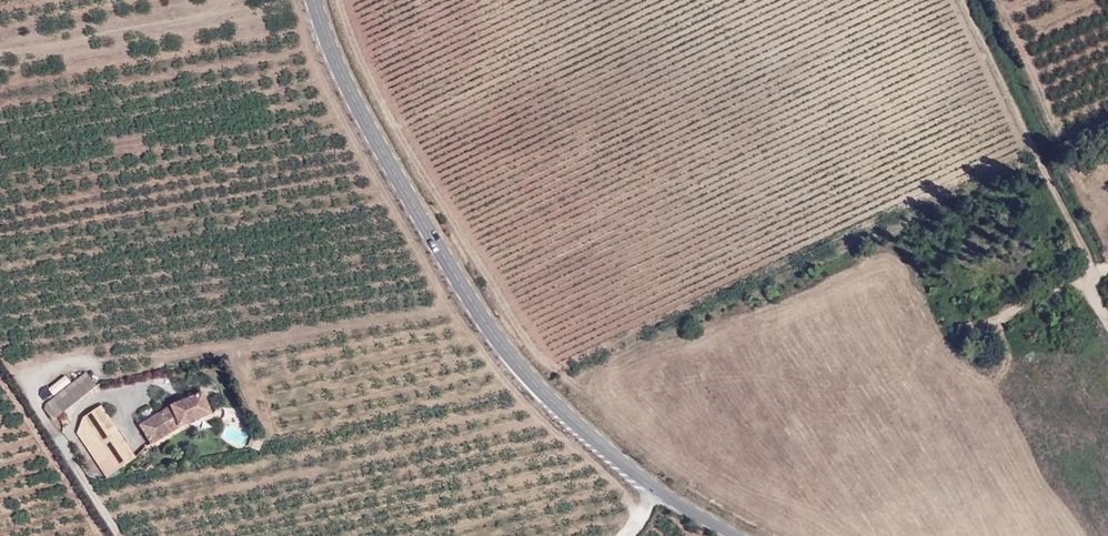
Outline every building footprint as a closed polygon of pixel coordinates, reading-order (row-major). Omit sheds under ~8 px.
[(55,423),(98,389),(88,377),(47,408),(47,413),(55,423)] [(153,449),(172,437),(166,428),(177,421),(181,432),(213,419),(204,399),(173,411),(142,430),(153,449)] [(109,483),(137,464),(102,412),(85,423),(79,439),(109,483)] [(166,428),(172,437),(181,432),(177,421),(166,428)]
